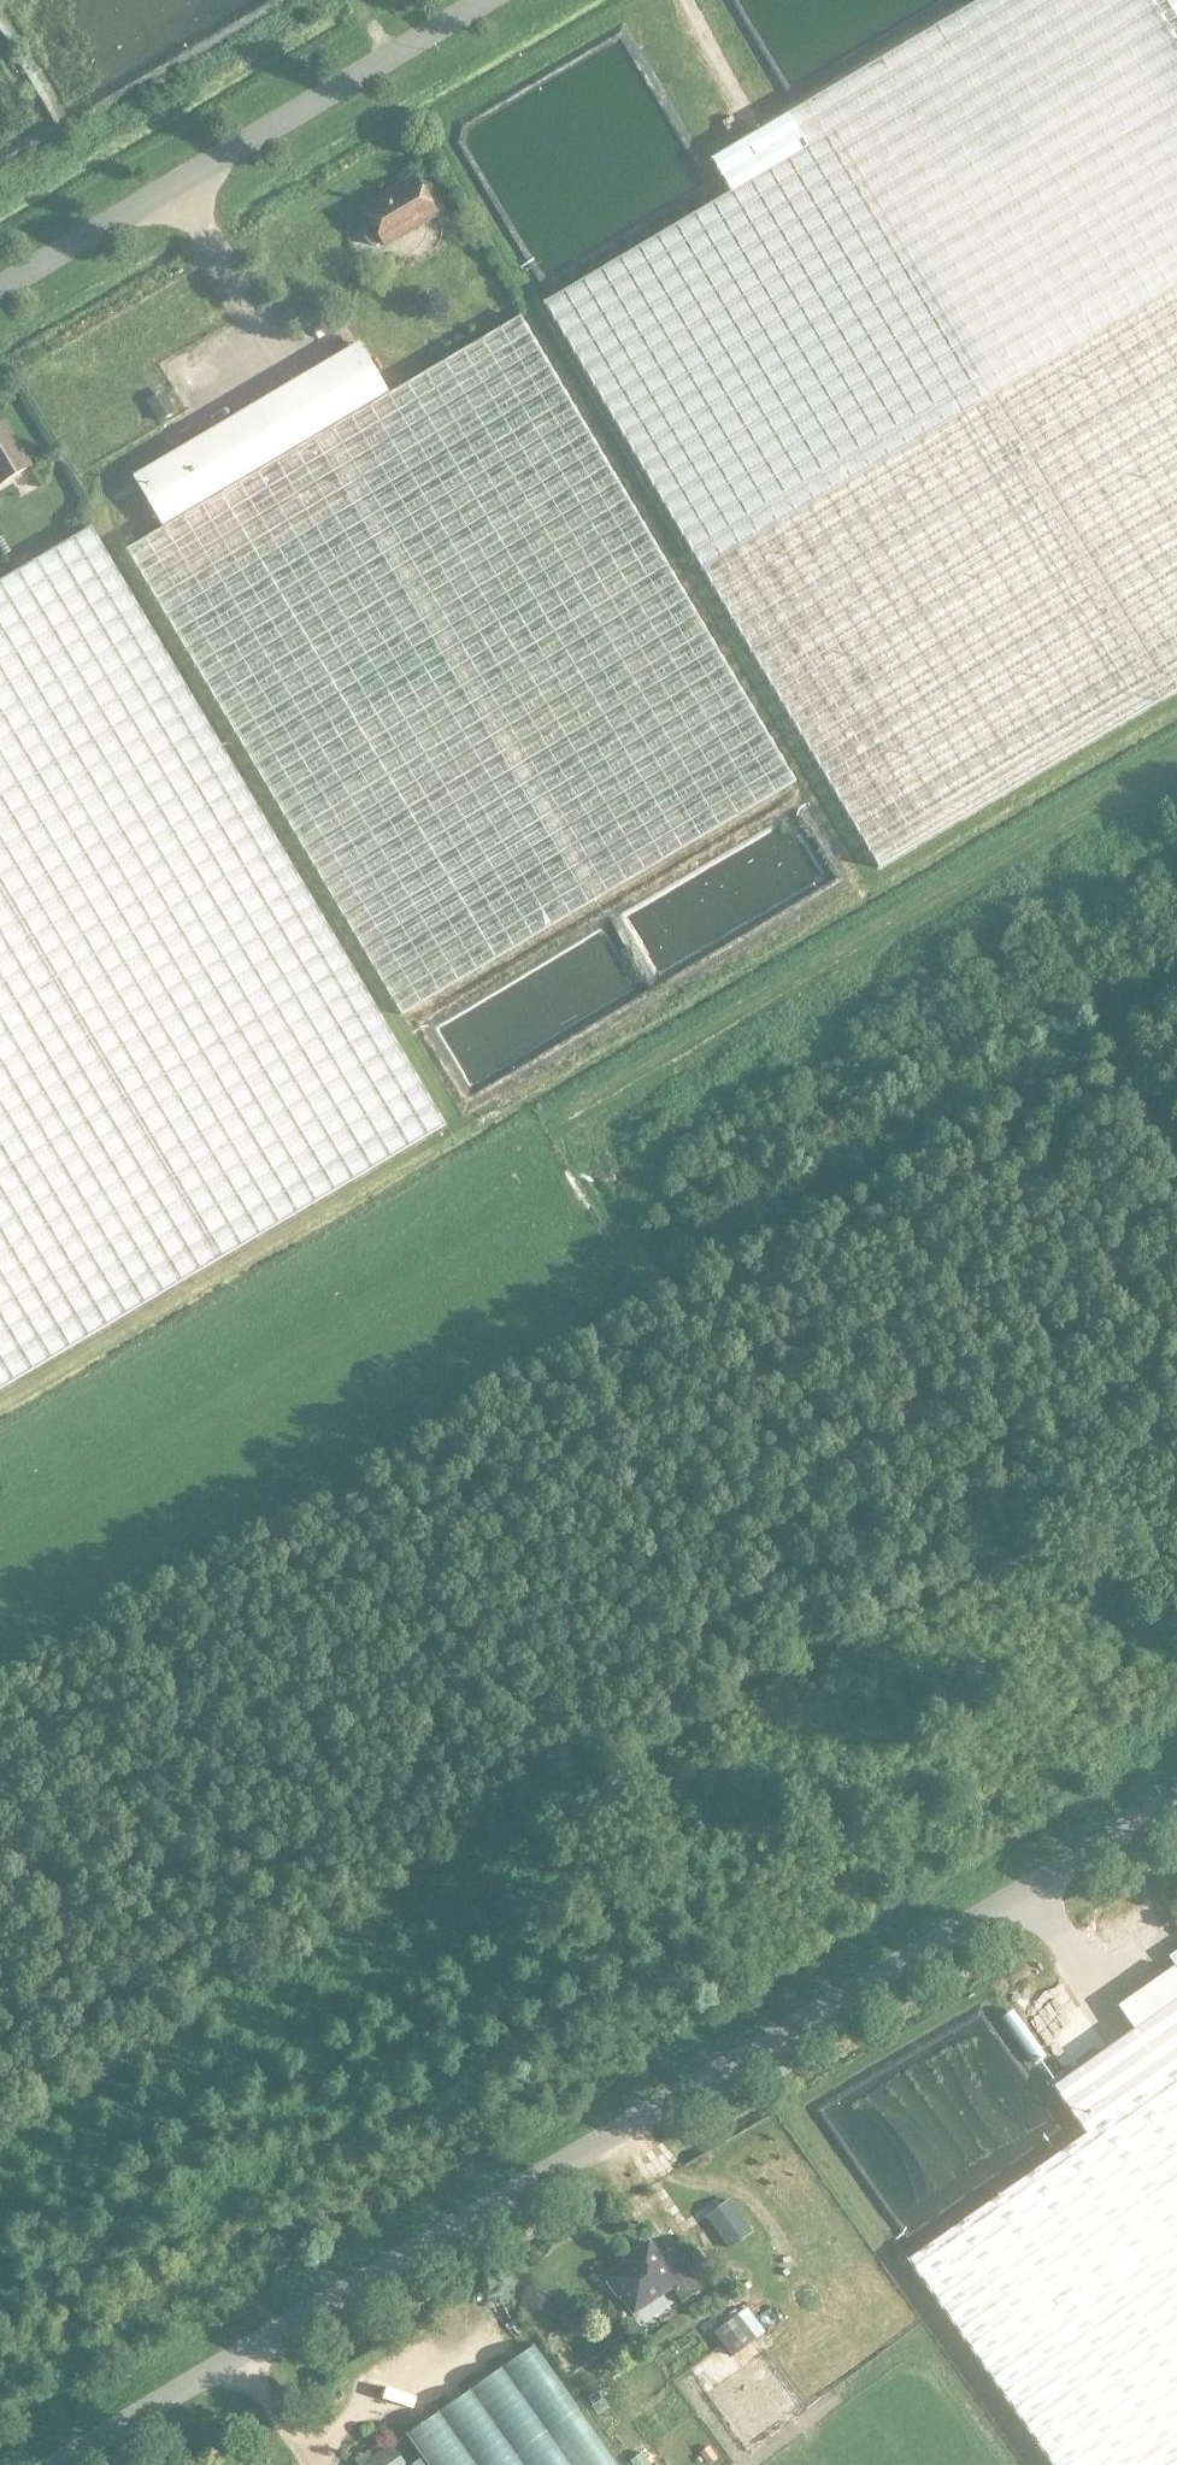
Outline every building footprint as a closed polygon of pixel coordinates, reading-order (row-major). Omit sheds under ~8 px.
[(712,159),(723,179),(529,294),(873,873),(1176,693),(1176,0),(980,0),(712,159)] [(373,224),(371,225),(366,228),(364,235),(370,244),(377,246),(384,242),(385,245),(437,214),(416,178),(364,209),(373,224)] [(126,549),(402,1015),(796,782),(520,316),(389,393),(359,343),(134,477),(163,527),(126,549)] [(175,411),(166,396),(151,405),(160,420),(175,411)] [(5,421),(0,424),(0,484),(31,465),(5,421)] [(446,1126),(91,527),(0,581),(0,1390),(446,1126)] [(0,535),(0,548),(3,553),(12,547),(3,533),(0,535)] [(1132,2030),(1053,2085),(1086,2133),(909,2258),(1055,2464),(1176,2464),(1176,1998),(1132,2030)] [(730,2199),(707,2216),(730,2247),(753,2231),(730,2199)] [(684,2261),(670,2271),(649,2241),(633,2252),(636,2256),(608,2275),(611,2280),(608,2282),(617,2296),(621,2294),(634,2312),(671,2286),(682,2301),(702,2287),(684,2261)] [(737,2314),(713,2330),(730,2354),(754,2337),(737,2314)] [(429,2464),(618,2464),(533,2345),(407,2434),(429,2464)] [(363,2464),(406,2464),(391,2445),(363,2464)]
